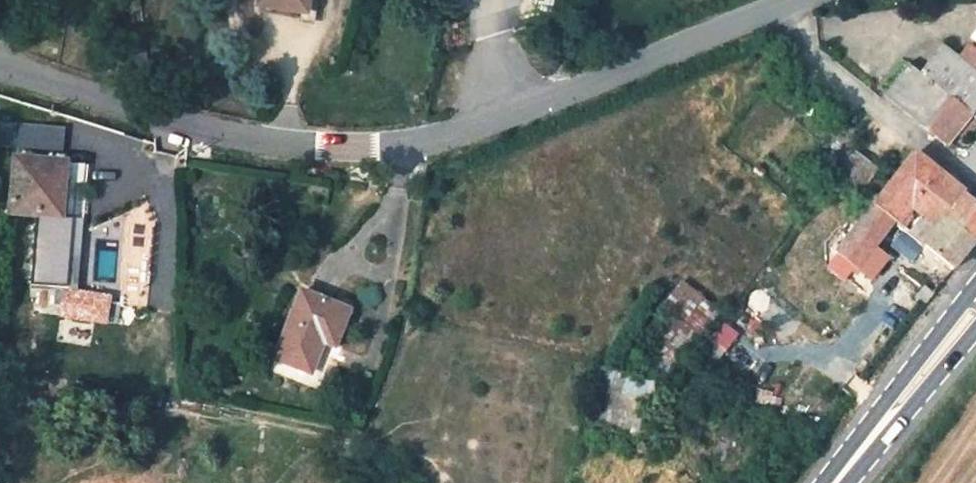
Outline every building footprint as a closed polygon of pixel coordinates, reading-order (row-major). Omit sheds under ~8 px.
[(936,125),(945,114),(975,74),(975,58),(971,54),(975,47),(975,36),(959,24),(948,37),(934,26),(911,55),(886,86),(936,125)] [(886,86),(911,55),(898,45),(874,77),(886,86)] [(975,95),(975,74),(945,114),(956,122),(975,95)] [(16,123),(15,148),(64,150),(65,125),(16,123)] [(904,132),(862,190),(885,207),(901,219),(911,227),(933,199),(954,172),(904,132)] [(820,158),(842,175),(861,150),(839,134),(820,158)] [(53,153),(8,149),(3,201),(47,206),(53,153)] [(954,172),(933,199),(965,224),(975,209),(975,190),(954,172)] [(849,253),(875,219),(885,207),(862,190),(826,235),(849,253)] [(911,227),(944,251),(965,224),(933,199),(911,227)] [(885,207),(875,219),(891,230),(901,219),(885,207)] [(37,280),(32,299),(43,302),(47,282),(37,280)] [(674,373),(718,306),(679,280),(647,328),(666,341),(654,359),(674,373)] [(285,283),(259,352),(295,365),(309,331),(320,335),(334,300),(285,283)]
